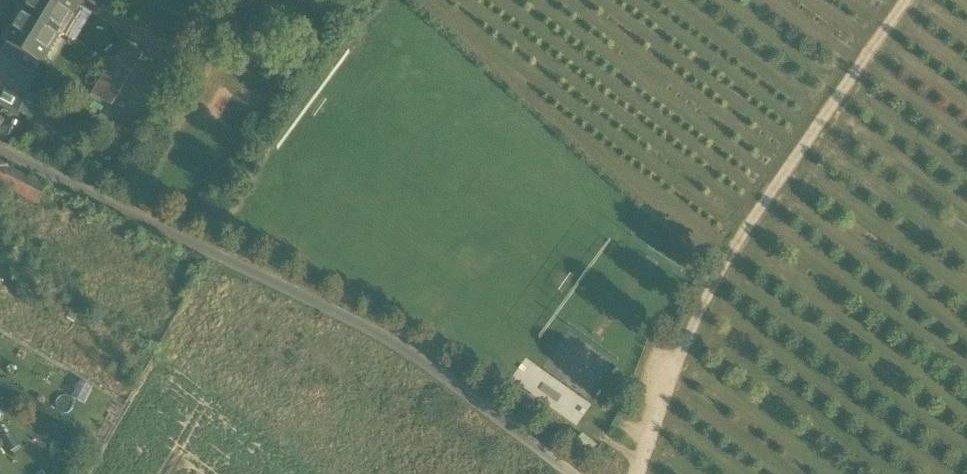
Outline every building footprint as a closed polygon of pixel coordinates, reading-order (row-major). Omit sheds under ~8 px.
[(40,64),(51,47),(49,46),(65,19),(67,20),(77,3),(73,0),(33,0),(28,9),(26,7),(20,17),(22,18),(6,44),(25,55),(40,64)] [(89,107),(106,117),(140,58),(113,43),(79,101),(89,107)] [(0,54),(19,65),(25,55),(6,44),(0,54)] [(0,63),(0,74),(29,92),(44,100),(52,87),(3,58),(0,63)] [(6,141),(15,121),(29,92),(0,74),(0,138),(6,141)] [(15,121),(6,141),(4,144),(16,149),(24,132),(22,125),(15,121)] [(8,166),(0,162),(0,182),(8,166)] [(43,208),(53,188),(8,166),(0,182),(0,187),(43,208)]
